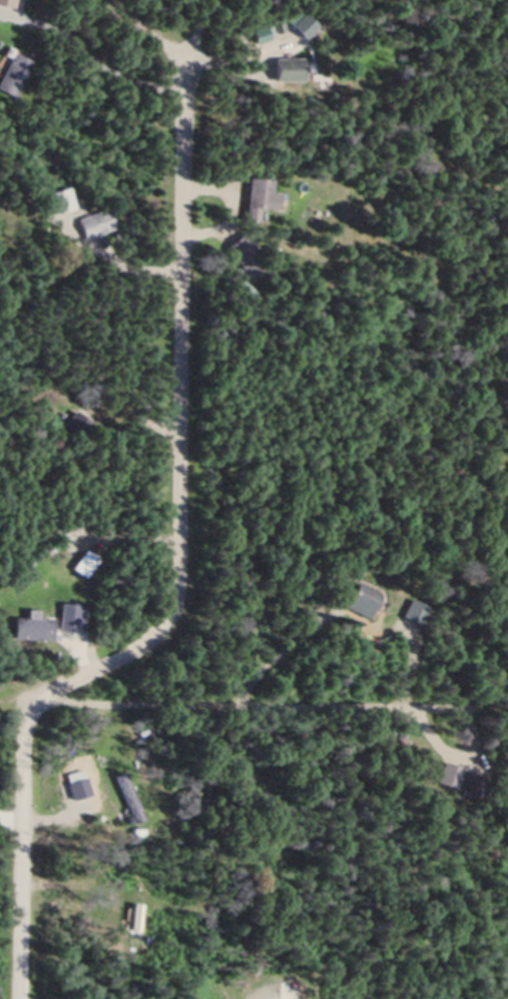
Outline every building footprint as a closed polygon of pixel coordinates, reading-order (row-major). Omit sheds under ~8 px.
[(14,8),(16,0),(0,0),(0,5),(14,8)] [(16,96),(32,62),(14,53),(0,81),(0,89),(16,96)] [(303,57),(275,57),(275,80),(303,80),(303,57)] [(250,177),(247,221),(260,222),(261,208),(280,209),(281,192),(273,191),(274,179),(250,177)] [(110,209),(80,217),(85,237),(116,229),(110,209)] [(253,277),(271,261),(245,232),(227,248),(253,277)] [(65,425),(86,443),(99,428),(77,410),(65,425)] [(348,606),(376,614),(382,592),(355,584),(348,606)] [(430,608),(412,598),(403,616),(421,625),(430,608)] [(80,604),(62,604),(62,631),(80,631),(80,604)] [(54,640),(54,618),(15,618),(15,640),(54,640)] [(466,791),(482,796),(488,779),(472,774),(466,791)]
